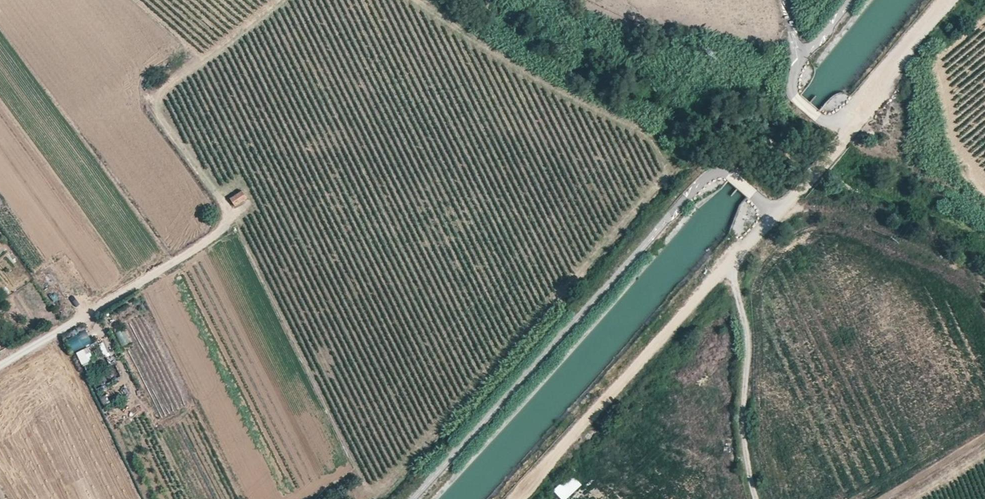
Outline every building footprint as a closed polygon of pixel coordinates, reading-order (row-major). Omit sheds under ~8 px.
[(228,198),(234,207),(247,199),(241,190),(228,198)] [(66,340),(73,352),(92,342),(85,329),(66,340)] [(123,330),(117,333),(123,345),(129,342),(123,330)] [(106,331),(98,336),(106,349),(114,344),(106,331)] [(76,353),(82,365),(94,359),(88,347),(76,353)] [(108,383),(101,387),(107,397),(113,393),(108,383)] [(582,485),(571,474),(553,491),(560,498),(567,498),(582,485)]
